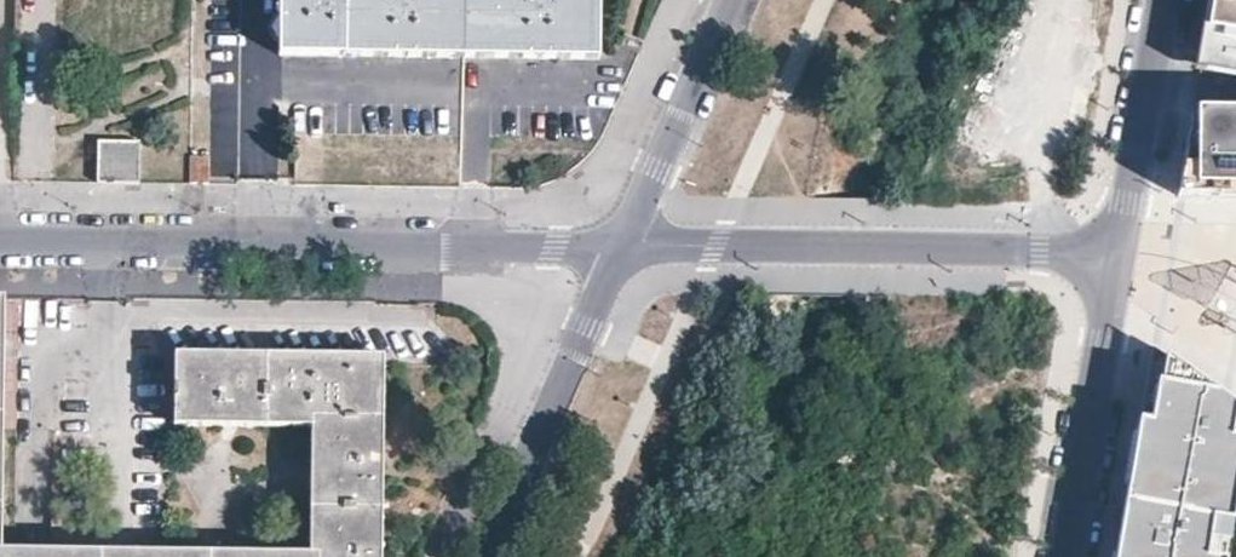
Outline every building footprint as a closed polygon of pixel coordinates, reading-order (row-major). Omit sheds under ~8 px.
[(281,6),(280,55),(600,59),(601,0),(281,0),(281,6)] [(1201,64),(1235,64),(1235,0),(1212,0),(1201,64)] [(1193,113),(1178,196),(1235,197),(1235,113),(1193,113)] [(98,183),(139,183),(141,141),(99,140),(98,183)] [(190,156),(189,179),(207,180),(209,157),(190,156)] [(0,295),(0,556),(380,556),(381,365),(381,353),(175,352),(173,354),(172,422),(310,423),(310,436),(309,552),(171,550),(2,548),(3,295),(0,295)] [(1119,556),(1235,556),(1235,405),(1155,349),(1124,529),(1119,556)]
